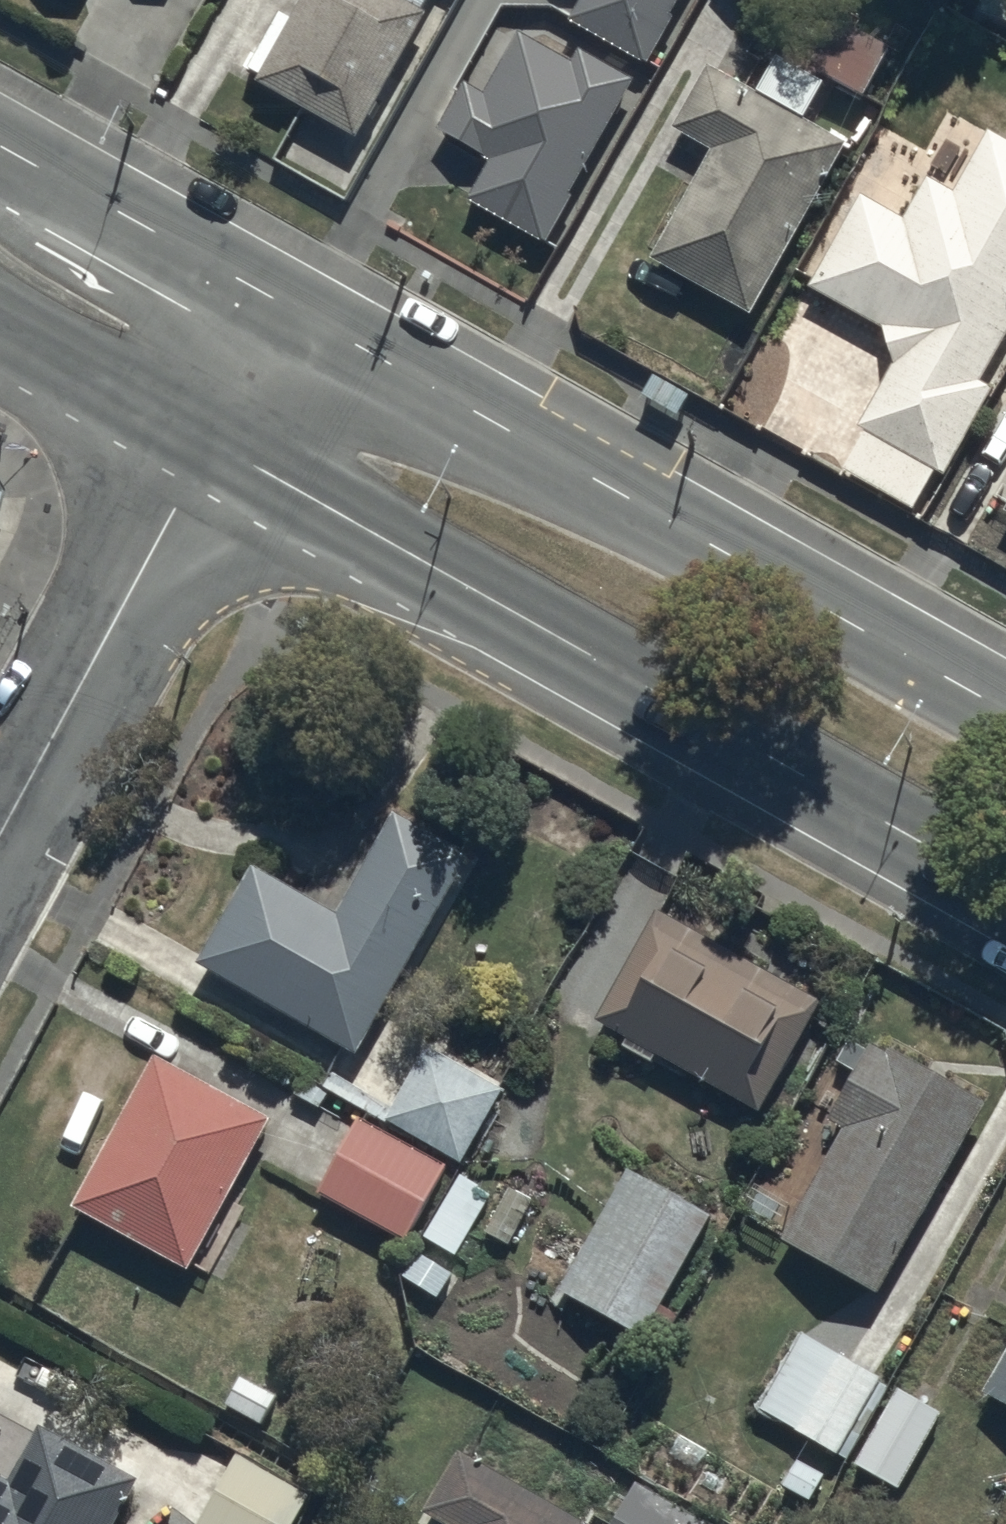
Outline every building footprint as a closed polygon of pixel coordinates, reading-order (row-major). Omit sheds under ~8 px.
[(269,88),(361,140),(441,0),(320,0),(269,88)] [(582,30),(648,68),(688,0),(600,0),(582,30)] [(489,109),(471,102),(449,139),(505,171),(482,210),(548,249),(637,95),(584,65),(576,79),(524,49),(489,109)] [(769,124),(725,99),(691,159),(733,183),(676,284),(764,334),(856,173),(769,124)] [(851,225),(809,298),(884,341),(888,380),(854,440),(934,486),(981,405),(966,397),(1005,327),(1005,159),(985,148),(950,210),(927,197),(896,251),(851,225)] [(11,485),(0,464),(0,531),(11,485)] [(321,1087),(323,1091),(461,1168),(505,1090),(431,1049),(420,1068),(389,1050),(378,1069),(362,1060),(473,861),(392,816),(336,915),(250,868),(197,964),(344,1046),(321,1087)] [(658,915),(599,1025),(762,1117),(824,1009),(658,915)] [(844,1133),(781,1243),(880,1300),(990,1109),(892,1052),(888,1058),(873,1049),(829,1125),(844,1133)] [(270,1123),(154,1058),(76,1212),(195,1272),(270,1123)] [(357,1120),(316,1196),(405,1244),(446,1168),(357,1120)] [(712,1219),(627,1174),(560,1299),(645,1345),(712,1219)] [(459,1259),(491,1197),(455,1178),(422,1240),(459,1259)] [(882,1382),(803,1336),(757,1414),(837,1460),(882,1382)] [(988,1398),(1005,1407),(1005,1364),(988,1398)] [(940,1416),(894,1390),(849,1466),(897,1493),(940,1416)] [(0,1480),(0,1523),(120,1523),(141,1486),(40,1431),(10,1485),(0,1480)] [(458,1453),(425,1519),(434,1523),(580,1523),(458,1453)] [(236,1461),(201,1523),(297,1523),(310,1502),(236,1461)] [(634,1484),(614,1523),(716,1523),(634,1484)]
